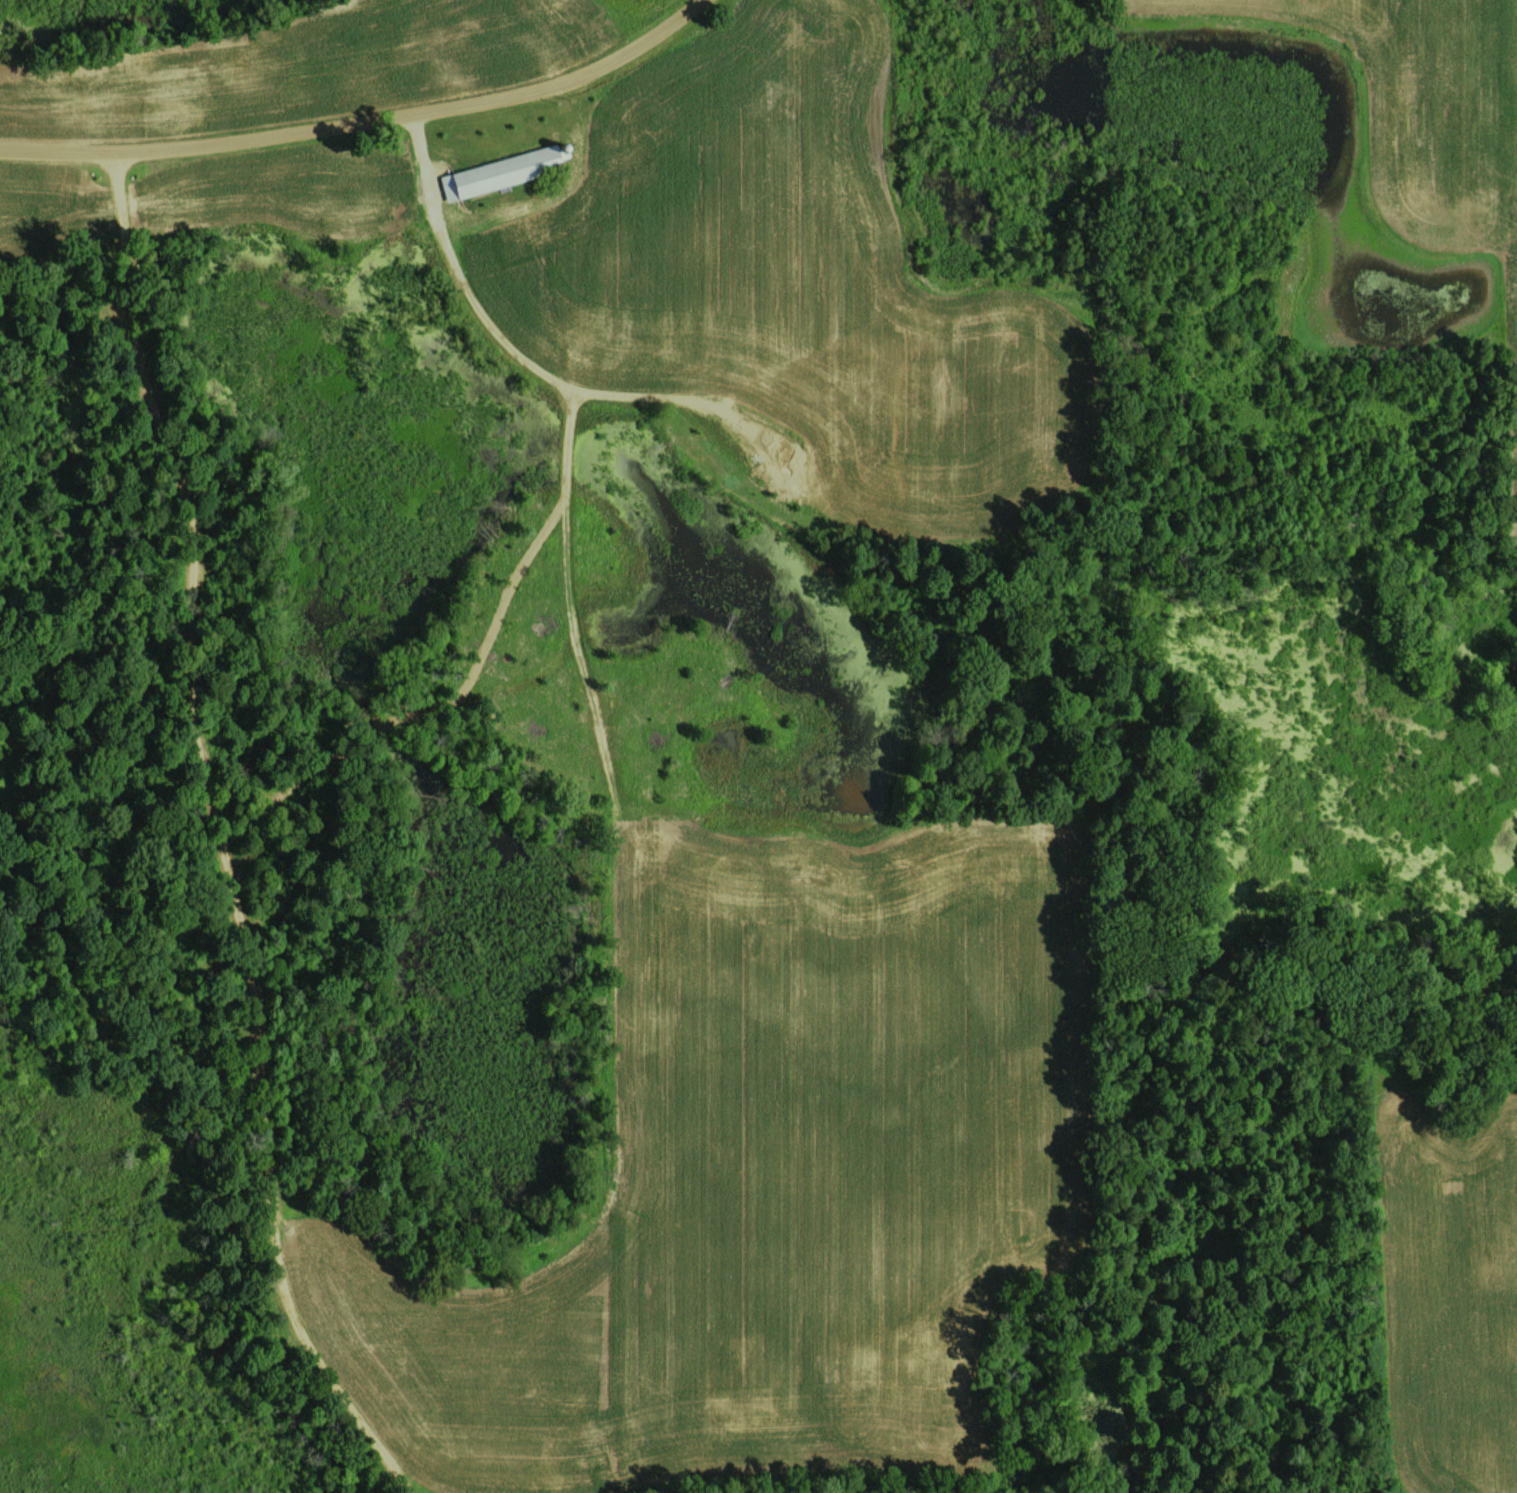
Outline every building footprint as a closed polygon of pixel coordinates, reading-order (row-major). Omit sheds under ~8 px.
[(439,172),(445,199),(548,174),(546,164),(561,160),(557,144),(439,172)]
